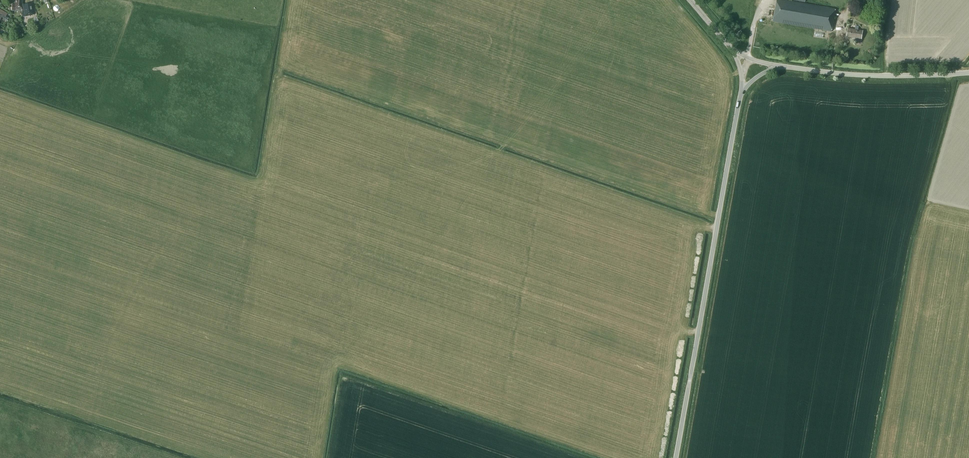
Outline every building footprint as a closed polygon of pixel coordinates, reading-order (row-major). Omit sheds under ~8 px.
[(22,0),(15,0),(15,5),(11,5),(11,10),(22,10),(22,0)] [(772,21),(831,31),(835,8),(788,0),(776,0),(772,21)] [(23,16),(33,15),(31,3),(23,5),(24,10),(22,11),(23,16)] [(0,18),(1,16),(5,18),(4,19),(7,20),(8,17),(6,16),(7,13),(0,9),(0,19),(0,18)] [(862,39),(863,30),(858,30),(859,26),(856,26),(855,29),(848,28),(846,36),(862,39)]
